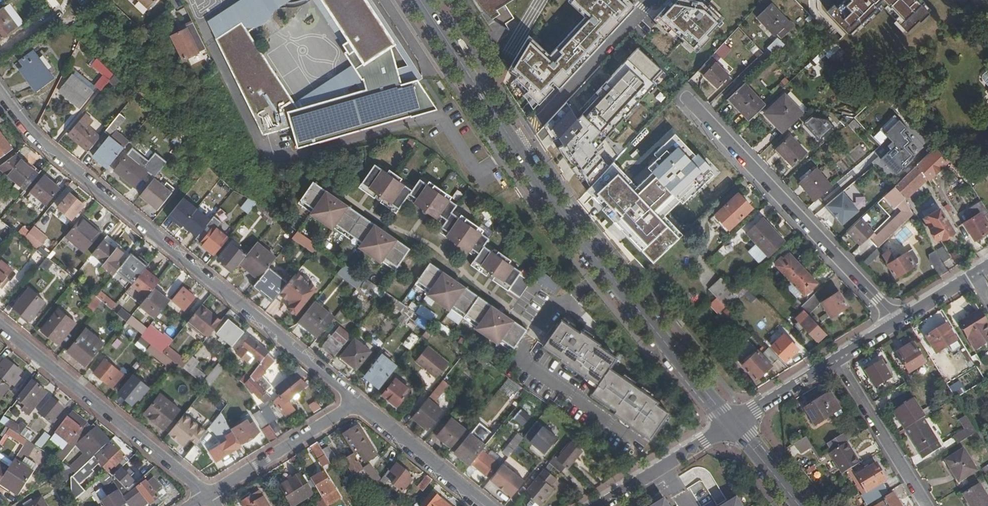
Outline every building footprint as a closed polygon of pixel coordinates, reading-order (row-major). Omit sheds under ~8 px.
[(207,21),(215,36),(243,20),(248,29),(291,0),(239,0),(207,21)] [(215,36),(264,134),(292,125),(298,146),(411,114),(411,115),(433,108),(414,77),(399,82),(389,44),(393,42),(367,0),(320,0),(352,48),(349,50),(373,85),(313,103),(314,105),(299,109),(248,29),(243,20),(215,36)] [(493,6),(487,12),(490,15),(493,18),(495,20),(497,21),(502,24),(514,16),(505,3),(510,0),(488,0),(493,6)] [(509,69),(517,82),(539,102),(557,85),(560,87),(635,6),(628,0),(568,0),(585,14),(550,53),(530,34),(509,69)] [(654,18),(675,36),(678,33),(697,51),(709,37),(707,35),(724,16),(707,0),(670,0),(654,18)] [(790,20),(772,1),(757,16),(775,35),(778,33),(782,38),(796,24),(790,19),(790,20)] [(16,28),(2,8),(0,9),(0,40),(16,28)] [(186,28),(172,35),(183,58),(186,58),(207,48),(193,21),(185,25),(186,28)] [(749,40),(744,46),(753,54),(758,48),(749,40)] [(570,97),(545,124),(580,180),(585,177),(590,185),(618,155),(605,137),(655,83),(653,81),(664,70),(638,47),(579,109),(570,97)] [(19,68),(26,77),(36,91),(54,77),(32,49),(19,59),(23,65),(19,68)] [(717,86),(728,75),(710,58),(699,69),(717,86)] [(102,76),(94,85),(100,91),(108,81),(113,75),(97,59),(91,66),(102,76)] [(61,89),(80,106),(91,92),(72,75),(61,89)] [(113,75),(108,81),(115,87),(120,81),(113,75)] [(751,87),(746,81),(730,97),(734,102),(751,87)] [(751,87),(734,102),(750,119),(766,103),(751,87)] [(786,95),(768,112),(784,131),(803,113),(786,95)] [(666,105),(648,124),(668,145),(684,130),(677,123),(672,117),(675,114),(666,105)] [(127,115),(121,111),(106,130),(111,134),(127,115)] [(802,124),(817,141),(831,128),(816,111),(802,124)] [(85,113),(69,132),(89,150),(99,138),(87,126),(93,120),(85,113)] [(675,114),(672,117),(677,123),(680,120),(675,114)] [(895,114),(881,127),(893,140),(888,144),(891,148),(881,158),(897,175),(917,155),(909,146),(914,140),(904,130),(908,127),(895,114)] [(14,147),(0,129),(0,157),(14,147)] [(808,151),(791,133),(776,148),(792,166),(808,151)] [(111,135),(94,155),(107,167),(125,146),(111,135)] [(946,157),(937,147),(919,163),(927,176),(946,157)] [(728,159),(717,149),(693,173),(704,184),(728,159)] [(0,164),(0,174),(22,194),(41,173),(17,152),(14,155),(6,160),(0,164)] [(166,162),(155,154),(144,168),(147,170),(155,176),(166,162)] [(115,170),(135,185),(147,170),(144,168),(127,155),(115,170)] [(623,192),(619,195),(624,201),(639,185),(634,180),(640,175),(633,168),(635,165),(626,156),(607,175),(623,192)] [(376,162),(359,185),(397,211),(407,195),(412,188),(400,179),(402,176),(390,167),(388,170),(376,162)] [(635,165),(633,168),(640,175),(642,173),(635,165)] [(905,197),(904,197),(908,203),(930,181),(915,167),(895,186),(905,197)] [(816,168),(800,181),(817,200),(832,186),(816,168)] [(47,175),(33,191),(47,203),(62,187),(47,175)] [(979,180),(975,175),(969,181),(972,184),(974,186),(979,180)] [(164,212),(178,194),(155,176),(141,193),(164,212)] [(412,188),(407,195),(444,221),(452,210),(457,203),(445,194),(447,191),(435,182),(433,185),(420,177),(412,188)] [(408,245),(311,178),(297,200),(310,209),(309,210),(331,226),(332,224),(358,242),(357,244),(380,260),(381,258),(394,267),(408,245)] [(903,211),(873,240),(878,246),(914,213),(908,203),(904,197),(905,197),(895,186),(887,194),(903,211)] [(698,207),(704,213),(722,196),(717,190),(698,207)] [(844,190),(829,203),(844,221),(860,207),(844,190)] [(33,191),(28,197),(42,209),(47,203),(33,191)] [(752,207),(738,191),(715,213),(723,222),(721,223),(727,230),(752,207)] [(68,222),(85,203),(72,192),(60,206),(66,211),(62,217),(68,222)] [(250,196),(246,201),(252,206),(255,204),(257,200),(250,196)] [(184,197),(168,215),(182,226),(184,223),(197,207),(184,197)] [(693,197),(679,210),(686,216),(699,203),(693,197)] [(257,200),(255,204),(274,219),(279,214),(278,214),(258,200),(257,200)] [(983,200),(965,211),(970,219),(965,222),(976,239),(987,232),(987,209),(983,200)] [(933,227),(932,229),(938,239),(943,236),(943,237),(954,231),(940,208),(939,208),(938,205),(933,208),(935,211),(926,217),(933,227)] [(199,206),(197,207),(184,223),(198,234),(212,217),(199,206)] [(251,210),(242,223),(251,229),(260,217),(251,210)] [(444,221),(439,229),(476,254),(484,244),(489,236),(477,227),(479,224),(467,216),(464,218),(452,210),(444,221)] [(86,213),(84,215),(96,225),(97,223),(86,213)] [(96,225),(84,215),(67,235),(72,239),(69,244),(77,251),(81,246),(86,251),(104,229),(97,223),(96,225)] [(213,215),(212,217),(198,234),(196,236),(202,241),(215,225),(218,227),(221,222),(213,215)] [(785,240),(763,217),(748,232),(769,255),(785,240)] [(863,217),(849,230),(862,245),(876,231),(863,217)] [(32,229),(27,225),(20,232),(25,237),(32,229)] [(32,229),(25,237),(39,248),(49,237),(35,225),(32,229)] [(215,225),(202,241),(215,252),(228,236),(218,227),(215,225)] [(306,245),(307,244),(314,249),(320,242),(299,228),(293,235),(306,245)] [(743,239),(736,232),(719,249),(725,256),(743,239)] [(108,233),(104,238),(115,247),(117,244),(119,242),(108,233)] [(104,259),(102,262),(114,272),(117,269),(122,262),(117,258),(125,250),(117,244),(115,247),(104,238),(93,250),(104,259)] [(257,241),(247,254),(241,260),(248,266),(251,263),(263,272),(276,256),(257,241)] [(233,242),(221,257),(235,268),(241,260),(247,254),(233,242)] [(476,254),(471,262),(508,288),(508,287),(519,272),(521,270),(509,261),(511,258),(498,249),(496,252),(484,244),(476,254)] [(943,245),(936,249),(943,260),(950,256),(943,245)] [(908,250),(888,262),(897,276),(916,264),(913,259),(918,257),(912,249),(908,251),(908,250)] [(936,249),(927,254),(940,275),(949,270),(943,260),(936,249)] [(132,283),(143,269),(147,264),(132,251),(122,262),(117,269),(129,278),(122,288),(125,291),(132,283)] [(791,251),(778,264),(792,278),(805,266),(791,251)] [(713,267),(724,259),(718,252),(708,260),(713,267)] [(0,260),(0,268),(8,275),(13,269),(1,258),(0,260)] [(338,271),(337,272),(355,288),(366,275),(346,261),(343,265),(338,271)] [(417,284),(430,292),(429,294),(451,310),(452,308),(478,326),(478,328),(500,343),(501,342),(514,351),(529,329),(432,262),(417,284)] [(251,263),(248,266),(260,276),(263,272),(251,263)] [(806,293),(819,281),(805,266),(792,278),(806,293)] [(143,269),(132,283),(147,295),(154,286),(160,279),(145,267),(143,269)] [(8,275),(0,268),(0,285),(8,275)] [(304,275),(297,270),(275,296),(296,313),(317,287),(310,280),(311,279),(305,274),(304,275)] [(540,271),(534,280),(552,294),(559,285),(540,271)] [(263,272),(260,276),(253,285),(269,299),(275,292),(269,287),(273,281),(263,272)] [(530,280),(519,272),(508,287),(519,295),(530,280)] [(723,274),(710,287),(726,304),(730,301),(740,292),(735,287),(723,274)] [(373,289),(372,290),(381,297),(387,290),(376,282),(368,276),(364,282),(373,289)] [(740,282),(735,287),(740,292),(745,287),(740,282)] [(796,297),(799,294),(789,283),(786,286),(796,297)] [(184,285),(173,298),(186,309),(197,296),(184,285)] [(170,299),(154,286),(147,295),(139,305),(155,317),(170,299)] [(31,319),(47,300),(30,287),(15,306),(31,319)] [(125,295),(139,301),(143,294),(129,287),(125,295)] [(840,290),(822,301),(832,315),(849,305),(840,290)] [(750,303),(755,299),(748,291),(743,295),(750,303)] [(91,300),(86,306),(93,312),(99,305),(102,301),(103,300),(96,294),(93,292),(88,298),(91,300)] [(822,297),(818,293),(803,306),(805,308),(810,312),(821,302),(819,300),(822,297)] [(334,315),(315,299),(299,319),(318,335),(334,315)] [(200,306),(190,318),(210,334),(222,319),(212,311),(209,314),(200,306)] [(59,342),(77,321),(60,308),(42,329),(59,342)] [(119,308),(115,314),(125,320),(128,314),(119,308)] [(802,321),(820,340),(828,333),(810,312),(805,308),(800,312),(805,318),(802,321)] [(987,338),(987,324),(979,309),(962,320),(977,345),(987,338)] [(420,312),(416,317),(429,326),(433,321),(420,312)] [(129,320),(142,331),(143,332),(147,326),(132,313),(128,319),(129,320)] [(223,338),(225,336),(233,343),(244,330),(229,318),(218,330),(222,333),(220,335),(223,338)] [(299,319),(297,322),(316,338),(318,335),(299,319)] [(563,321),(545,347),(602,385),(612,369),(619,360),(563,321)] [(937,350),(957,338),(947,321),(927,334),(937,350)] [(340,323),(323,344),(335,354),(352,333),(340,323)] [(147,326),(143,332),(153,340),(160,346),(165,340),(147,326)] [(787,359),(799,348),(782,329),(769,340),(787,359)] [(86,363),(101,345),(84,331),(69,349),(86,363)] [(142,333),(139,337),(145,343),(149,339),(142,333)] [(249,359),(253,353),(262,360),(269,351),(251,335),(238,350),(249,359)] [(356,368),(371,351),(355,338),(341,356),(356,368)] [(153,340),(147,347),(157,354),(162,347),(160,346),(153,340)] [(910,370),(925,360),(913,340),(898,349),(910,370)] [(736,357),(744,362),(753,349),(745,343),(736,357)] [(437,377),(449,362),(428,344),(417,359),(437,377)] [(157,354),(170,364),(175,358),(165,349),(162,347),(157,354)] [(743,365),(756,379),(780,356),(772,347),(764,354),(760,349),(743,365)] [(235,354),(229,349),(219,361),(223,364),(226,366),(228,364),(227,363),(235,354)] [(269,351),(262,360),(251,374),(252,375),(247,381),(252,386),(250,388),(253,391),(255,390),(265,400),(270,394),(257,381),(267,369),(266,368),(275,357),(269,351)] [(201,359),(194,353),(183,365),(198,377),(203,381),(208,374),(196,364),(201,359)] [(978,353),(973,356),(975,360),(977,363),(982,359),(978,353)] [(382,354),(367,373),(382,385),(398,366),(382,354)] [(95,370),(115,387),(126,374),(105,357),(95,370)] [(4,398),(12,388),(9,385),(18,375),(22,370),(8,358),(6,360),(0,368),(0,395),(4,398)] [(876,384),(892,375),(882,359),(867,368),(876,384)] [(223,364),(219,361),(208,374),(203,381),(206,383),(207,384),(223,364)] [(276,388),(273,390),(278,395),(299,378),(309,370),(308,370),(301,364),(287,375),(288,376),(276,387),(276,388)] [(612,369),(602,385),(595,394),(620,411),(617,415),(653,439),(670,413),(659,406),(661,402),(612,369)] [(143,394),(150,386),(135,374),(120,391),(133,402),(141,392),(143,394)] [(21,378),(18,375),(9,385),(12,388),(21,378)] [(398,405),(411,389),(396,377),(384,393),(398,405)] [(299,378),(278,395),(275,398),(288,413),(297,405),(290,397),(305,385),(299,378)] [(428,397),(435,402),(450,383),(443,378),(428,397)] [(507,378),(499,390),(510,399),(519,387),(507,378)] [(43,386),(34,379),(19,398),(27,404),(24,408),(30,413),(47,392),(42,388),(43,386)] [(815,421),(840,405),(830,389),(805,405),(815,421)] [(162,427),(179,407),(161,392),(145,412),(162,427)] [(59,418),(57,417),(66,405),(54,396),(41,412),(53,421),(54,420),(56,421),(59,418)] [(435,402),(428,397),(413,416),(427,427),(443,408),(435,402)] [(907,426),(925,415),(913,398),(896,410),(907,426)] [(311,413),(320,409),(316,401),(308,404),(311,413)] [(267,404),(262,408),(270,420),(276,417),(267,404)] [(262,408),(255,413),(271,440),(279,435),(270,420),(262,408)] [(213,448),(218,458),(242,444),(241,441),(235,432),(233,428),(221,409),(221,410),(209,424),(224,441),(213,448)] [(68,418),(67,417),(56,430),(70,442),(65,447),(65,446),(60,452),(56,457),(63,461),(82,437),(84,435),(79,432),(87,422),(74,411),(68,418)] [(183,411),(168,430),(183,442),(190,435),(196,439),(205,428),(183,411)] [(966,426),(954,433),(959,441),(977,429),(967,412),(961,416),(966,426)] [(907,426),(924,455),(937,447),(931,436),(935,433),(925,415),(907,426)] [(0,420),(21,434),(26,427),(20,424),(18,426),(3,416),(0,420)] [(441,423),(435,431),(452,445),(466,428),(452,417),(445,426),(441,423)] [(239,424),(242,428),(235,432),(241,441),(259,429),(254,420),(251,422),(249,418),(239,424)] [(538,419),(526,434),(546,451),(558,435),(538,419)] [(84,435),(82,437),(84,440),(93,449),(88,454),(74,467),(78,471),(96,453),(96,451),(109,439),(94,422),(84,435)] [(356,425),(361,433),(363,432),(365,431),(360,422),(356,425)] [(586,427),(580,423),(571,434),(577,439),(586,427)] [(233,428),(235,432),(242,428),(239,424),(233,428)] [(356,425),(345,432),(356,450),(361,446),(368,457),(376,452),(363,432),(361,433),(356,425)] [(851,426),(829,439),(834,447),(848,438),(856,434),(851,426)] [(26,427),(21,434),(32,441),(35,437),(31,434),(33,432),(26,427)] [(978,431),(987,445),(987,444),(987,437),(983,428),(978,431)] [(471,431),(456,450),(470,462),(482,448),(486,443),(471,431)] [(525,436),(519,431),(503,450),(508,456),(517,445),(525,436)] [(51,436),(47,432),(36,444),(41,448),(51,436)] [(935,433),(931,436),(937,447),(941,444),(935,433)] [(805,437),(793,445),(801,454),(812,448),(805,437)] [(834,447),(831,449),(843,471),(860,460),(857,453),(848,438),(834,447)] [(84,440),(80,444),(88,454),(93,449),(84,440)] [(319,440),(312,445),(319,457),(326,452),(324,449),(319,440)] [(561,451),(558,449),(555,454),(569,465),(583,449),(571,440),(561,451)] [(103,447),(96,453),(78,471),(72,477),(72,488),(72,489),(79,496),(85,491),(76,483),(88,472),(86,470),(97,460),(111,474),(120,467),(128,459),(113,443),(106,450),(103,447)] [(329,446),(324,449),(326,452),(331,461),(336,457),(329,446)] [(361,446),(356,450),(363,461),(368,457),(361,446)] [(960,480),(979,468),(966,447),(947,459),(960,480)] [(490,455),(482,448),(470,462),(464,470),(469,475),(477,465),(489,475),(499,462),(494,457),(496,455),(492,452),(490,455)] [(326,452),(319,457),(324,465),(331,461),(326,452)] [(346,457),(360,481),(369,475),(363,466),(357,455),(355,452),(346,457)] [(13,464),(0,455),(0,464),(9,470),(13,464)] [(153,467),(147,460),(135,471),(142,477),(149,471),(153,467)] [(877,460),(857,472),(867,489),(882,480),(887,477),(877,460)] [(15,461),(13,464),(9,470),(0,483),(0,488),(5,491),(6,488),(19,496),(33,473),(15,461)] [(370,462),(363,466),(369,475),(375,485),(380,479),(370,462)] [(402,490),(414,475),(398,462),(391,469),(398,475),(392,482),(402,490)] [(504,462),(491,477),(501,484),(501,483),(506,487),(505,488),(513,494),(525,479),(504,462)] [(9,470),(0,464),(0,483),(9,470)] [(559,475),(546,464),(525,490),(542,503),(557,484),(554,482),(559,475)] [(111,474),(110,476),(119,489),(122,495),(129,489),(127,487),(133,481),(120,467),(111,474)] [(325,468),(311,476),(326,501),(340,492),(325,468)] [(293,477),(281,484),(293,504),(313,491),(299,469),(292,474),(293,477)] [(152,476),(149,471),(142,477),(144,479),(146,481),(152,476)] [(417,484),(423,489),(432,477),(426,472),(417,484)] [(857,472),(853,474),(863,491),(867,489),(857,472)] [(167,497),(152,476),(146,481),(144,479),(123,496),(129,505),(134,501),(138,505),(139,505),(147,500),(151,505),(156,505),(167,497)] [(889,490),(882,480),(867,489),(863,491),(862,492),(869,502),(889,490)] [(987,504),(987,494),(981,483),(966,492),(974,505),(985,505),(987,504)] [(122,495),(119,489),(102,500),(106,505),(129,505),(122,495)] [(259,489),(241,500),(244,505),(248,505),(270,505),(259,489)] [(86,490),(85,491),(79,496),(78,496),(81,500),(89,493),(86,490)] [(431,490),(420,504),(421,505),(452,505),(431,490)] [(886,498),(891,505),(902,505),(893,490),(885,496),(886,498)] [(665,496),(648,505),(671,505),(665,496)] [(43,497),(27,505),(48,505),(43,497)] [(737,497),(722,505),(742,505),(737,497)] [(886,498),(873,505),(891,505),(886,498)]
